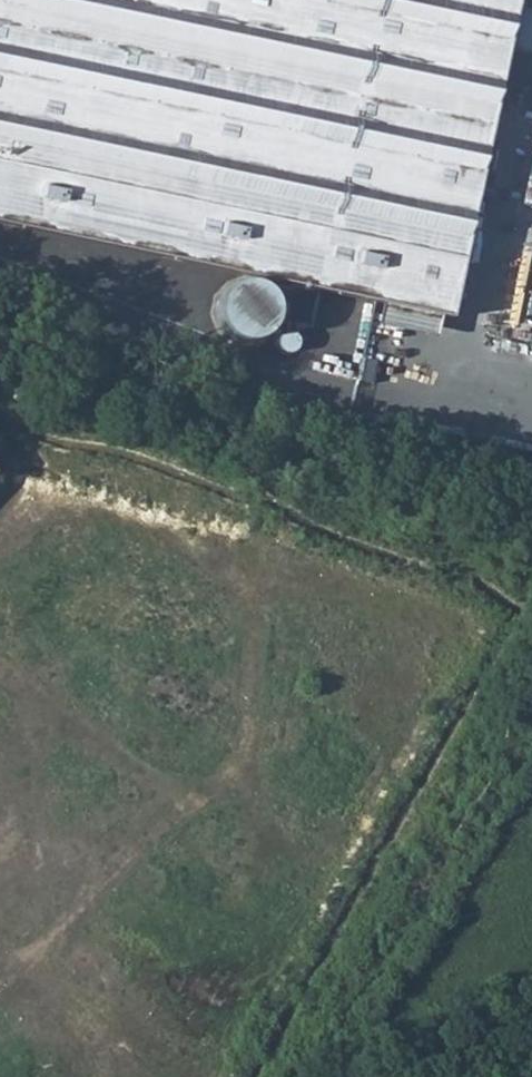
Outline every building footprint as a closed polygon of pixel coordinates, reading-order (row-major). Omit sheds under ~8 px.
[(448,322),(517,0),(0,0),(0,226),(448,322)]
